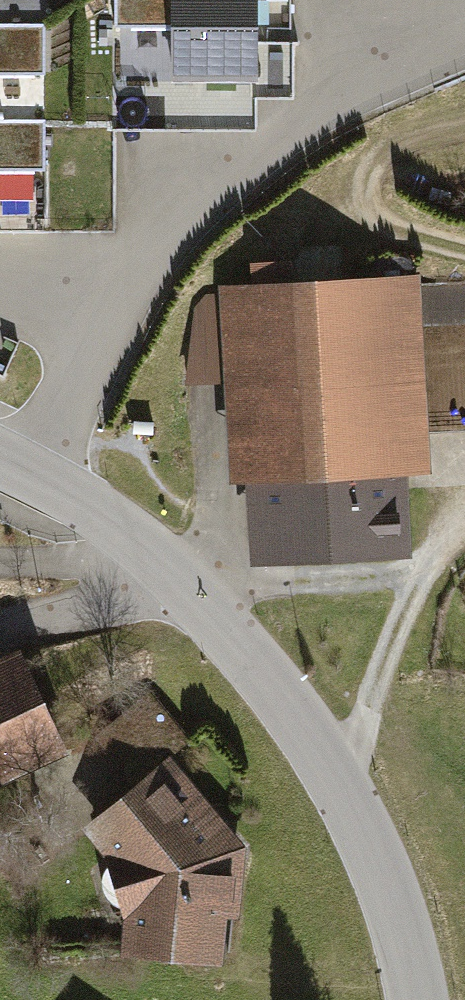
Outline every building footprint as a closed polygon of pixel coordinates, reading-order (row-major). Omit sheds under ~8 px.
[(112,26),(166,25),(168,81),(257,79),(255,0),(111,0),(112,26)] [(44,72),(44,22),(0,22),(0,72),(44,72)] [(44,166),(44,120),(0,121),(0,166),(44,166)] [(57,217),(119,212),(117,190),(55,195),(57,217)] [(243,287),(216,288),(217,305),(190,306),(176,388),(220,386),(224,477),(239,476),(243,566),(399,559),(395,470),(418,469),(410,279),(287,285),(286,261),(242,263),(243,287)] [(58,750),(20,652),(0,660),(0,773),(58,750)] [(141,697),(89,738),(128,788),(164,759),(180,747),(141,697)] [(96,856),(116,923),(112,950),(222,965),(237,852),(164,759),(128,788),(75,829),(96,856)]
